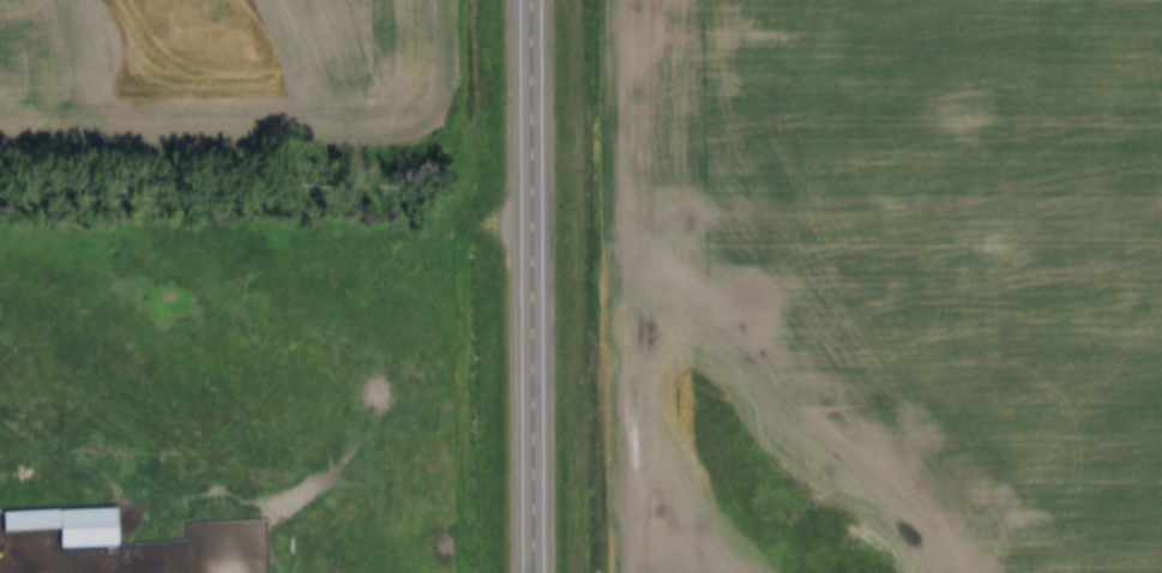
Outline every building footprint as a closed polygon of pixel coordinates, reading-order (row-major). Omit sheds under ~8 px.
[(125,547),(123,509),(9,513),(10,532),(65,530),(66,549),(125,547)]
